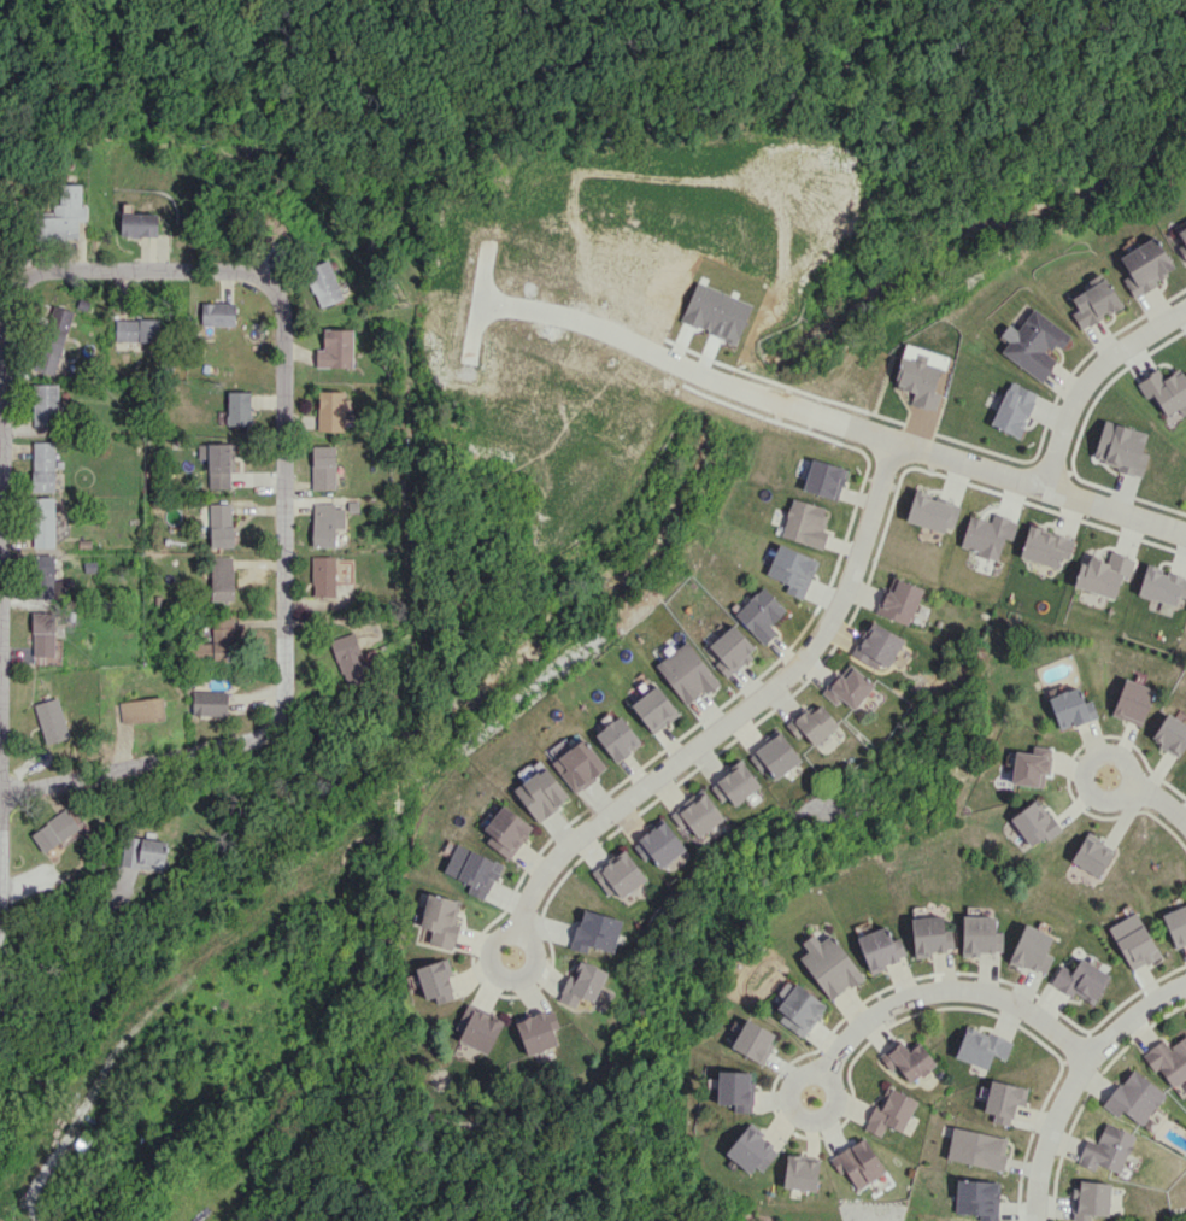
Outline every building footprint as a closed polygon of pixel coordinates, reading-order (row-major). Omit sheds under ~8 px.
[(81,184),(62,183),(61,204),(54,204),(53,214),(44,213),(43,239),(77,240),(78,220),(85,220),(86,206),(81,206),(81,184)] [(121,236),(157,236),(157,213),(120,214),(121,236)] [(1176,231),(1183,243),(1176,247),(1185,263),(1185,226),(1176,231)] [(1118,256),(1129,275),(1122,279),(1131,296),(1175,272),(1155,236),(1118,256)] [(341,300),(331,260),(307,266),(316,306),(341,300)] [(1080,329),(1122,306),(1104,275),(1069,295),(1077,309),(1071,313),(1080,329)] [(235,303),(201,302),(201,325),(235,325),(235,303)] [(53,375),(74,311),(53,305),(32,368),(53,375)] [(1017,330),(1007,323),(1000,335),(1008,340),(999,353),(1041,381),(1056,360),(1046,353),(1052,343),(1060,349),(1070,335),(1032,308),(1017,330)] [(115,341),(158,342),(159,320),(116,319),(115,341)] [(353,329),(323,329),(323,349),(315,349),(315,367),(352,367),(353,329)] [(933,391),(939,366),(902,358),(895,388),(912,392),(910,405),(935,410),(939,393),(933,391)] [(1177,408),(1181,415),(1185,412),(1185,375),(1184,376),(1179,368),(1163,378),(1158,369),(1136,382),(1146,399),(1152,395),(1165,415),(1177,408)] [(989,425),(1018,438),(1037,394),(1009,381),(989,425)] [(34,426),(59,425),(57,383),(32,384),(34,426)] [(252,392),(228,391),(227,425),(252,426),(252,392)] [(318,430),(344,430),(344,391),(317,391),(318,430)] [(1091,461),(1142,475),(1148,454),(1140,452),(1146,432),(1103,420),(1091,461)] [(32,441),(31,491),(54,491),(55,442),(32,441)] [(208,458),(208,488),(233,488),(232,443),(197,443),(197,458),(208,458)] [(311,489),(334,490),(335,445),(312,445),(311,489)] [(802,490),(837,500),(846,468),(811,458),(802,490)] [(952,532),(959,503),(913,492),(906,520),(952,532)] [(54,547),(55,497),(33,497),(31,547),(54,547)] [(826,508),(791,498),(780,536),(822,548),(827,532),(820,530),(826,508)] [(231,503),(208,504),(210,547),(233,547),(231,503)] [(312,546),(335,547),(335,528),(344,528),(344,504),(312,504),(312,546)] [(959,548),(997,559),(1003,538),(1011,540),(1017,520),(992,513),(990,521),(968,515),(959,548)] [(1068,560),(1074,539),(1028,525),(1019,557),(1056,568),(1060,557),(1068,560)] [(802,599),(818,561),(778,544),(765,574),(788,584),(784,592),(802,599)] [(1115,598),(1120,576),(1129,578),(1134,558),(1109,552),(1108,560),(1089,556),(1087,564),(1080,562),(1073,588),(1115,598)] [(55,554),(33,554),(34,598),(56,598),(55,554)] [(335,557),(312,556),(311,596),(334,597),(335,557)] [(233,557),(211,557),(210,601),(232,601),(233,557)] [(1176,606),(1179,597),(1185,599),(1185,577),(1145,565),(1137,595),(1176,606)] [(922,586),(889,576),(877,614),(910,624),(922,586)] [(776,632),(769,625),(785,610),(763,586),(734,613),(763,645),(776,632)] [(55,655),(54,612),(32,612),(32,656),(55,655)] [(212,642),(199,643),(200,662),(235,660),(234,618),(211,619),(212,642)] [(879,662),(887,667),(904,640),(872,620),(850,654),(874,669),(879,662)] [(727,678),(756,650),(732,624),(708,646),(720,659),(714,664),(727,678)] [(369,681),(354,632),(330,640),(345,688),(369,681)] [(685,706),(718,683),(688,640),(655,663),(685,706)] [(855,710),(874,683),(845,662),(822,694),(836,704),(840,699),(855,710)] [(1154,689),(1124,678),(1111,715),(1140,726),(1154,689)] [(630,704),(653,734),(679,714),(656,685),(630,704)] [(1058,730),(1097,719),(1091,699),(1083,701),(1079,687),(1049,696),(1058,730)] [(227,715),(227,691),(192,690),(192,714),(227,715)] [(33,704),(46,745),(70,737),(57,697),(33,704)] [(120,699),(121,723),(164,721),(163,698),(120,699)] [(803,734),(814,746),(838,724),(816,700),(787,727),(798,738),(803,734)] [(1179,757),(1185,745),(1185,724),(1166,713),(1150,740),(1179,757)] [(594,735),(616,763),(641,743),(619,715),(594,735)] [(760,772),(766,767),(774,779),(800,761),(779,730),(747,753),(760,772)] [(606,769),(583,738),(552,762),(575,792),(606,769)] [(1014,751),(1011,784),(1043,787),(1044,775),(1049,775),(1052,748),(1033,746),(1033,753),(1014,751)] [(720,802),(728,797),(732,804),(759,788),(743,762),(709,782),(720,802)] [(569,798),(545,766),(513,790),(537,822),(569,798)] [(697,838),(724,818),(701,789),(669,814),(681,829),(687,824),(697,838)] [(1029,849),(1059,830),(1038,798),(1009,817),(1029,849)] [(485,843),(511,859),(533,826),(501,805),(484,830),(490,834),(485,843)] [(30,833),(44,853),(80,828),(66,808),(30,833)] [(685,849),(663,820),(631,843),(644,861),(651,855),(661,868),(685,849)] [(1115,848),(1086,833),(1070,861),(1099,877),(1115,848)] [(122,867),(166,869),(167,839),(124,837),(122,867)] [(485,900),(502,863),(456,843),(443,872),(470,884),(467,892),(485,900)] [(615,890),(621,898),(646,879),(623,849),(591,873),(608,895),(615,890)] [(460,901),(428,893),(420,927),(432,929),(428,943),(453,949),(459,924),(455,923),(460,901)] [(1185,943),(1185,904),(1161,914),(1175,948),(1185,943)] [(621,919),(581,909),(571,948),(587,952),(588,946),(613,952),(621,919)] [(1160,956),(1136,912),(1108,927),(1132,971),(1160,956)] [(913,955),(944,953),(942,915),(911,917),(913,955)] [(1001,954),(1002,932),(994,932),(995,916),(961,916),(961,953),(1001,954)] [(1052,956),(1045,953),(1052,936),(1023,924),(1008,960),(1044,975),(1052,956)] [(904,958),(900,937),(890,940),(887,927),(858,934),(867,974),(887,970),(885,962),(904,958)] [(862,978),(831,933),(819,942),(813,934),(801,942),(808,951),(799,957),(830,1001),(862,978)] [(457,997),(445,958),(415,968),(425,999),(434,997),(436,1004),(457,997)] [(1092,1006),(1110,975),(1080,958),(1072,971),(1060,964),(1050,982),(1092,1006)] [(575,1007),(580,996),(593,1002),(607,972),(580,960),(573,975),(569,973),(557,999),(575,1007)] [(826,1006),(788,978),(777,993),(783,998),(772,1013),(804,1036),(826,1006)] [(487,1054),(503,1020),(468,1004),(453,1038),(487,1054)] [(526,1055),(558,1045),(552,1028),(558,1026),(553,1009),(515,1020),(526,1055)] [(777,1034),(746,1018),(730,1047),(761,1064),(777,1034)] [(954,1057),(987,1069),(992,1054),(1005,1059),(1011,1042),(966,1025),(954,1057)] [(1168,1047),(1163,1039),(1144,1052),(1169,1089),(1185,1078),(1185,1035),(1168,1047)] [(891,1070),(896,1066),(911,1084),(936,1063),(918,1043),(908,1051),(898,1040),(879,1057),(891,1070)] [(1143,1125),(1165,1092),(1129,1068),(1103,1107),(1117,1117),(1121,1111),(1143,1125)] [(751,1112),(752,1071),(717,1071),(716,1104),(734,1104),(734,1112),(751,1112)] [(992,1122),(1009,1126),(1015,1104),(1023,1106),(1027,1089),(990,1079),(982,1111),(994,1114),(992,1122)] [(902,1132),(917,1100),(885,1085),(865,1129),(880,1136),(886,1124),(902,1132)] [(1135,1135),(1105,1122),(1096,1143),(1086,1139),(1076,1163),(1092,1170),(1095,1163),(1119,1173),(1135,1135)] [(777,1149),(749,1124),(724,1151),(752,1177),(777,1149)] [(1008,1139),(953,1126),(945,1158),(1001,1171),(1008,1139)] [(885,1171),(862,1137),(829,1159),(840,1174),(845,1171),(858,1190),(885,1171)] [(819,1157),(786,1154),(783,1188),(816,1190),(819,1157)] [(979,1214),(979,1220),(998,1220),(999,1181),(956,1179),(954,1213),(979,1214)] [(1071,1220),(1083,1220),(1090,1220),(1090,1215),(1108,1215),(1110,1182),(1079,1181),(1078,1188),(1073,1188),(1071,1220)]
